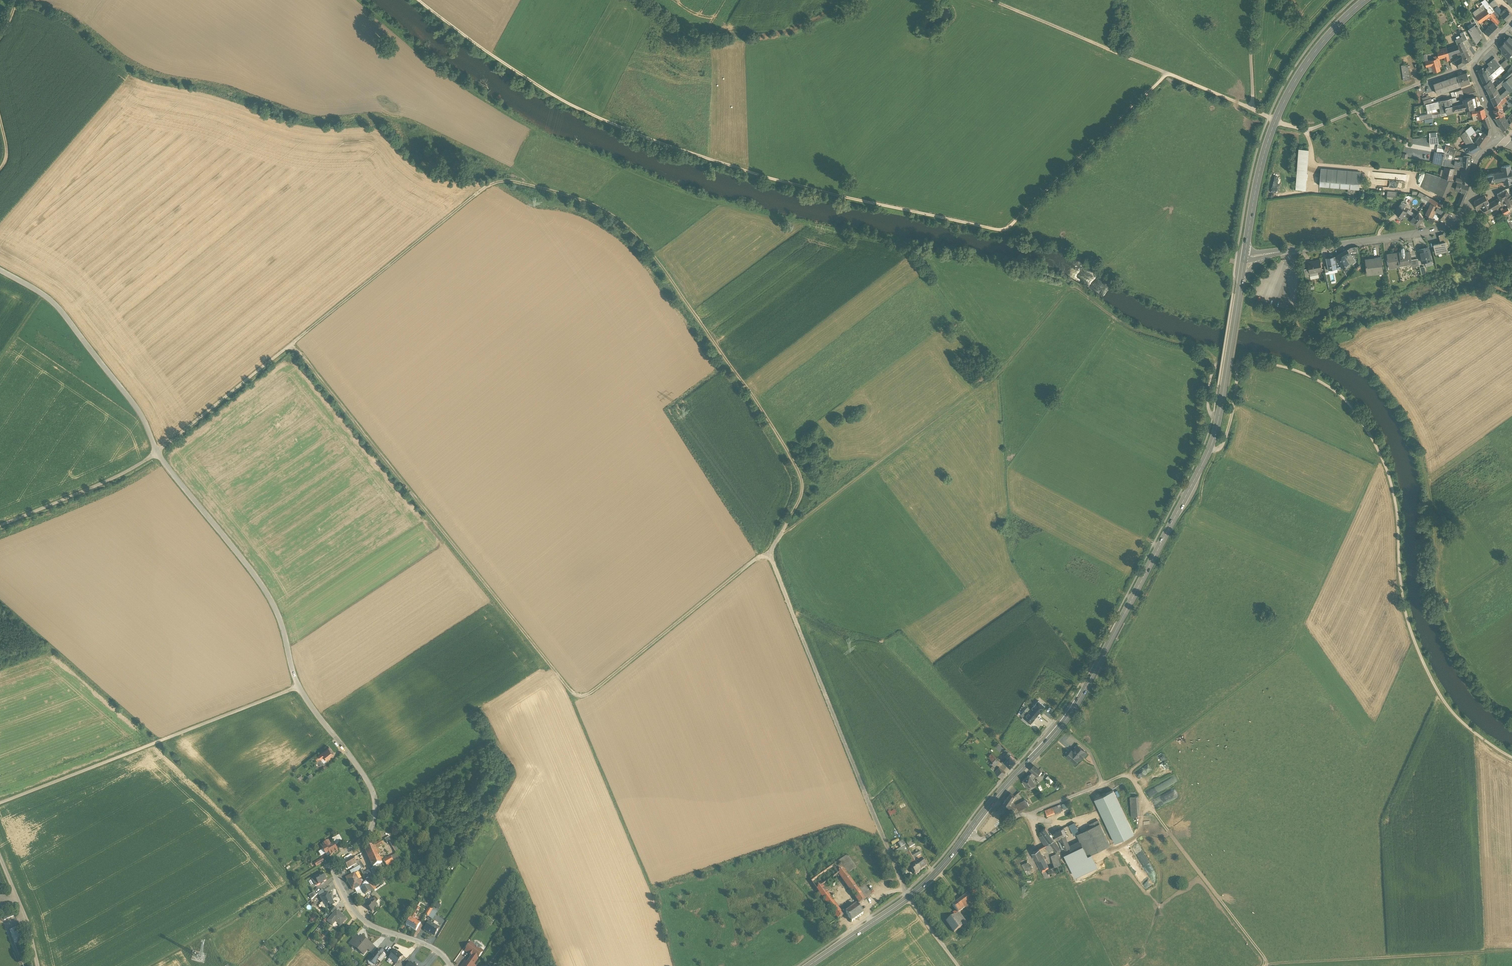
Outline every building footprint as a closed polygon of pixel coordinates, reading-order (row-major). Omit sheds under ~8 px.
[(1498,5),(1494,0),(1489,4),(1490,5),(1494,9),(1497,6),(1498,5)] [(1490,5),(1486,9),(1491,15),(1493,13),(1496,17),(1499,15),(1494,9),(1490,5)] [(1497,6),(1494,9),(1499,15),(1502,12),(1497,6)] [(1486,9),(1476,16),(1480,22),(1490,14),(1486,9)] [(1505,11),(1505,12),(1501,15),(1506,20),(1511,15),(1511,13),(1508,9),(1505,11)] [(1496,17),(1493,13),(1491,15),(1489,17),(1494,23),(1495,23),(1497,25),(1500,21),(1496,17)] [(1494,23),(1489,29),(1494,35),(1501,28),(1497,25),(1495,23),(1494,23)] [(1476,28),(1474,25),(1469,29),(1472,35),(1473,34),(1474,36),(1473,36),(1476,40),(1477,42),(1479,39),(1481,37),(1479,34),(1476,28)] [(1462,36),(1456,39),(1457,43),(1462,41),(1464,40),(1464,41),(1468,39),(1465,35),(1462,36)] [(1462,41),(1457,43),(1458,45),(1460,50),(1460,51),(1461,53),(1466,50),(1462,41)] [(1505,42),(1505,43),(1500,47),(1504,51),(1509,56),(1509,55),(1511,52),(1511,49),(1505,42)] [(1458,45),(1447,48),(1448,55),(1451,54),(1457,52),(1460,51),(1460,50),(1458,45)] [(1447,48),(1437,50),(1439,58),(1444,56),(1444,54),(1448,54),(1447,48)] [(1466,50),(1461,53),(1462,56),(1466,63),(1472,59),(1466,50)] [(1509,56),(1504,51),(1502,53),(1507,59),(1506,59),(1507,60),(1511,57),(1509,55),(1509,56)] [(1459,57),(1454,61),(1458,68),(1466,63),(1462,56),(1459,57)] [(1438,58),(1425,61),(1426,66),(1432,65),(1434,72),(1440,70),(1439,66),(1440,66),(1438,58)] [(1494,58),(1487,64),(1489,66),(1487,68),(1492,73),(1500,65),(1494,58)] [(1500,65),(1503,68),(1509,63),(1506,59),(1500,65)] [(1492,73),(1491,73),(1494,76),(1503,68),(1500,65),(1492,73)] [(1407,66),(1401,67),(1403,81),(1409,80),(1407,66)] [(1492,78),(1487,73),(1489,72),(1486,69),(1485,71),(1482,68),(1478,71),(1480,76),(1484,84),(1489,81),(1490,80),(1492,78)] [(1494,84),(1497,88),(1503,82),(1504,81),(1510,76),(1511,74),(1511,68),(1509,71),(1497,82),(1494,84)] [(1467,73),(1457,76),(1460,86),(1470,82),(1467,73)] [(1457,76),(1434,84),(1437,94),(1460,86),(1457,76)] [(1504,81),(1503,82),(1508,90),(1510,92),(1511,90),(1511,78),(1510,76),(1504,81)] [(1490,80),(1489,81),(1484,84),(1484,85),(1490,94),(1496,89),(1497,88),(1494,84),(1492,82),(1490,80)] [(1508,90),(1500,97),(1501,100),(1508,93),(1510,92),(1508,90)] [(1497,92),(1491,98),(1494,106),(1500,101),(1501,100),(1500,97),(1497,92)] [(1501,100),(1500,101),(1502,103),(1510,97),(1508,93),(1501,100)] [(1451,98),(1444,100),(1446,110),(1446,112),(1454,111),(1454,110),(1453,105),(1451,98)] [(1472,98),(1463,100),(1464,103),(1453,105),(1454,110),(1474,106),(1472,98)] [(1500,101),(1494,106),(1496,108),(1493,109),(1497,117),(1503,114),(1504,113),(1502,108),(1503,108),(1500,101)] [(1487,117),(1484,109),(1477,111),(1478,115),(1478,116),(1479,119),(1483,118),(1487,117)] [(1497,117),(1495,118),(1497,122),(1502,130),(1509,124),(1503,114),(1497,117)] [(1491,127),(1488,116),(1487,117),(1483,118),(1483,122),(1485,129),(1491,127)] [(1471,126),(1465,131),(1470,136),(1475,131),(1471,126)] [(1474,143),(1470,136),(1465,131),(1461,135),(1468,146),(1474,143)] [(1481,136),(1475,143),(1481,147),(1490,136),(1485,132),(1485,133),(1483,132),(1481,136)] [(1474,143),(1468,146),(1463,148),(1466,151),(1468,152),(1470,152),(1471,153),(1481,148),(1481,147),(1475,143),(1474,143)] [(1456,150),(1449,145),(1448,146),(1446,145),(1445,150),(1447,151),(1454,155),(1456,150)] [(1309,149),(1299,148),(1296,189),(1306,190),(1309,149)] [(1444,153),(1437,152),(1435,163),(1442,164),(1443,159),(1444,153)] [(1464,156),(1464,155),(1463,156),(1463,161),(1455,161),(1454,164),(1455,164),(1463,165),(1470,166),(1471,156),(1464,156)] [(1470,166),(1463,165),(1462,170),(1462,176),(1469,176),(1470,166)] [(1501,166),(1502,169),(1500,169),(1500,171),(1492,173),(1487,174),(1488,181),(1494,180),(1494,181),(1502,179),(1502,181),(1504,181),(1504,184),(1511,182),(1511,170),(1511,169),(1510,165),(1501,166)] [(1360,172),(1321,169),(1320,185),(1359,189),(1360,172)] [(1454,173),(1445,171),(1443,177),(1446,178),(1452,180),(1452,179),(1454,173)] [(1452,180),(1446,178),(1443,177),(1426,173),(1421,186),(1445,196),(1447,193),(1452,180)] [(1469,185),(1457,182),(1456,189),(1463,191),(1467,192),(1469,185)] [(1507,189),(1497,194),(1499,197),(1501,201),(1505,198),(1510,206),(1511,204),(1511,195),(1511,196),(1507,189)] [(1501,201),(1499,197),(1489,203),(1485,195),(1481,197),(1476,200),(1475,199),(1474,203),(1477,208),(1482,205),(1486,213),(1501,205),(1499,202),(1501,201)] [(1440,203),(1430,198),(1428,201),(1431,203),(1438,206),(1440,203)] [(1438,206),(1431,203),(1427,211),(1432,214),(1434,209),(1438,210),(1440,207),(1438,206)] [(1407,211),(1400,206),(1395,212),(1403,218),(1407,212),(1407,211)] [(1449,212),(1442,209),(1440,207),(1438,210),(1440,211),(1438,215),(1443,219),(1449,212)] [(1432,214),(1427,211),(1426,213),(1428,221),(1432,223),(1435,218),(1431,216),(1432,214)] [(1423,218),(1419,212),(1415,217),(1414,218),(1412,222),(1418,226),(1420,223),(1421,221),(1423,218)] [(1414,218),(1406,213),(1404,216),(1412,222),(1414,218)] [(1446,241),(1447,247),(1450,246),(1448,238),(1445,238),(1444,234),(1439,235),(1441,242),(1446,241)] [(1441,242),(1434,244),(1436,253),(1448,250),(1447,247),(1446,241),(1441,242)] [(1410,251),(1405,252),(1404,248),(1404,247),(1402,247),(1401,248),(1402,251),(1396,252),(1396,254),(1398,264),(1398,265),(1407,264),(1407,265),(1412,264),(1412,260),(1412,259),(1410,251)] [(1428,247),(1419,250),(1422,262),(1425,261),(1431,259),(1428,247)] [(1345,256),(1342,252),(1335,257),(1341,267),(1349,262),(1345,256)] [(1393,253),(1389,254),(1388,254),(1389,258),(1390,258),(1390,260),(1389,260),(1389,261),(1389,265),(1389,267),(1390,267),(1394,267),(1395,266),(1395,264),(1398,264),(1396,254),(1393,254),(1393,253)] [(1332,257),(1326,258),(1327,265),(1328,269),(1329,269),(1332,269),(1333,268),(1337,267),(1335,257),(1335,256),(1333,256),(1332,257)] [(1381,257),(1366,259),(1367,273),(1383,272),(1381,257)] [(1316,260),(1308,262),(1309,268),(1310,273),(1322,270),(1320,259),(1316,260)] [(1346,280),(1343,284),(1341,285),(1345,288),(1350,283),(1346,280)] [(1034,711),(1031,709),(1024,717),(1031,723),(1037,716),(1033,713),(1034,711)] [(1078,745),(1073,751),(1072,750),(1067,755),(1075,762),(1080,757),(1079,756),(1084,750),(1078,745)] [(323,752),(326,756),(328,758),(330,757),(330,758),(333,756),(332,755),(334,753),(329,747),(323,752)] [(999,760),(992,753),(989,757),(991,758),(994,762),(996,760),(998,761),(999,760)] [(1009,757),(1005,761),(1010,767),(1016,761),(1013,758),(1014,757),(1011,754),(1009,757)] [(318,755),(315,758),(320,764),(328,758),(326,756),(321,759),(318,755)] [(1005,772),(999,766),(997,769),(996,767),(994,765),(993,764),(992,765),(991,767),(1001,776),(1005,772)] [(1041,771),(1033,765),(1029,769),(1037,775),(1041,771)] [(1166,766),(1156,775),(1160,780),(1162,778),(1166,782),(1174,774),(1166,766)] [(1033,772),(1030,775),(1023,779),(1029,788),(1036,784),(1033,780),(1037,775),(1033,772)] [(1113,790),(1095,799),(1116,843),(1134,834),(1113,790)] [(1027,801),(1020,791),(1016,793),(1024,802),(1027,801)] [(1011,793),(1003,805),(1013,812),(1016,808),(1011,805),(1013,803),(1011,802),(1015,796),(1011,793)] [(1131,797),(1132,817),(1139,816),(1138,797),(1131,797)] [(1024,802),(1016,806),(1019,810),(1029,805),(1027,801),(1024,802)] [(1053,807),(1045,810),(1047,816),(1055,812),(1053,807)] [(1091,827),(1077,834),(1081,841),(1085,848),(1088,855),(1110,845),(1100,823),(1091,827)] [(1054,839),(1045,827),(1041,830),(1043,833),(1050,842),(1054,839)] [(1062,829),(1054,832),(1057,838),(1061,836),(1064,834),(1062,829)] [(1050,842),(1043,833),(1039,836),(1045,845),(1050,843),(1050,842)] [(1069,846),(1064,834),(1061,836),(1066,849),(1069,847),(1069,846)] [(339,836),(333,839),(337,845),(342,842),(339,836)] [(1057,853),(1061,850),(1054,839),(1050,842),(1057,853)] [(328,841),(321,846),(323,850),(331,845),(328,841)] [(1081,841),(1074,844),(1077,852),(1085,848),(1081,841)] [(331,845),(323,850),(326,854),(329,852),(330,855),(338,851),(334,843),(331,845)] [(1054,849),(1050,843),(1045,845),(1050,852),(1054,849)] [(376,845),(366,850),(369,857),(373,855),(375,859),(379,857),(377,851),(379,851),(378,849),(376,845)] [(1039,848),(1032,852),(1036,860),(1043,856),(1039,848)] [(1077,852),(1075,853),(1078,858),(1084,869),(1093,865),(1088,855),(1085,848),(1077,852)] [(1142,860),(1146,859),(1141,848),(1134,852),(1138,862),(1142,860)] [(916,852),(911,855),(912,856),(912,857),(913,859),(915,857),(921,854),(919,851),(918,852),(917,850),(916,851),(916,852)] [(401,856),(398,851),(396,853),(397,854),(394,855),(397,862),(403,859),(401,856)] [(1049,868),(1048,868),(1050,875),(1064,870),(1061,863),(1061,858),(1057,853),(1051,856),(1055,865),(1049,868)] [(379,857),(375,859),(373,855),(369,857),(374,868),(380,865),(382,864),(380,858),(379,857)] [(1043,856),(1036,860),(1042,871),(1048,868),(1049,868),(1043,856)] [(356,862),(353,857),(344,863),(348,869),(357,864),(356,862)] [(394,863),(391,857),(384,861),(385,863),(387,867),(394,863)] [(322,858),(314,863),(316,866),(324,862),(322,858)] [(922,859),(916,864),(921,870),(927,866),(922,859)] [(359,860),(356,862),(357,864),(361,870),(362,869),(364,868),(359,860)] [(1030,870),(1032,869),(1028,861),(1022,864),(1027,875),(1032,873),(1030,870)] [(387,867),(385,863),(382,865),(386,873),(399,865),(397,862),(394,863),(387,867)] [(838,862),(811,882),(817,890),(822,886),(839,874),(844,870),(838,862)] [(914,865),(911,868),(915,875),(921,870),(916,864),(914,865)] [(365,874),(363,875),(365,878),(372,874),(373,876),(376,874),(375,872),(374,868),(364,872),(365,874)] [(858,890),(844,870),(839,874),(860,903),(865,900),(858,890)] [(322,874),(315,878),(319,884),(321,883),(322,884),(324,883),(323,882),(326,880),(322,874)] [(361,885),(355,874),(346,878),(353,890),(355,889),(361,886),(361,885)] [(364,888),(363,888),(362,889),(365,895),(371,892),(368,885),(364,888)] [(822,886),(817,890),(838,919),(843,915),(822,886)] [(864,886),(858,890),(865,900),(871,895),(864,886)] [(334,904),(328,893),(325,894),(320,897),(323,902),(327,908),(334,904)] [(967,894),(961,898),(967,906),(966,907),(968,910),(972,907),(970,904),(973,902),(967,894)] [(375,898),(367,907),(372,912),(378,906),(376,904),(379,901),(375,898)] [(961,898),(952,905),(956,910),(958,913),(966,907),(967,906),(961,898)] [(863,914),(857,905),(846,913),(852,922),(863,914)] [(417,907),(410,918),(414,920),(420,909),(417,907)] [(430,907),(425,915),(428,917),(433,909),(430,907)] [(437,912),(433,909),(428,917),(433,919),(437,912)] [(334,914),(331,918),(327,921),(332,925),(335,921),(341,926),(347,919),(337,911),(334,914)] [(955,915),(954,915),(946,921),(954,932),(963,926),(955,915)] [(414,920),(410,918),(406,925),(413,929),(417,922),(414,920)] [(439,928),(429,922),(425,930),(428,932),(427,932),(431,935),(431,934),(434,936),(439,928)] [(356,936),(350,943),(353,946),(354,945),(354,944),(359,938),(356,936)] [(368,942),(367,943),(360,937),(359,938),(354,944),(354,945),(359,949),(358,950),(364,955),(368,950),(371,945),(372,945),(368,942)] [(477,943),(474,946),(471,944),(466,951),(472,956),(477,959),(483,952),(479,950),(482,946),(477,943)] [(376,954),(373,959),(370,962),(375,965),(378,960),(384,953),(384,954),(384,953),(380,949),(376,954)] [(402,956),(395,950),(389,957),(394,961),(393,961),(396,963),(397,963),(399,961),(402,956)] [(472,956),(467,963),(469,964),(471,965),(473,965),(477,959),(472,956)]
